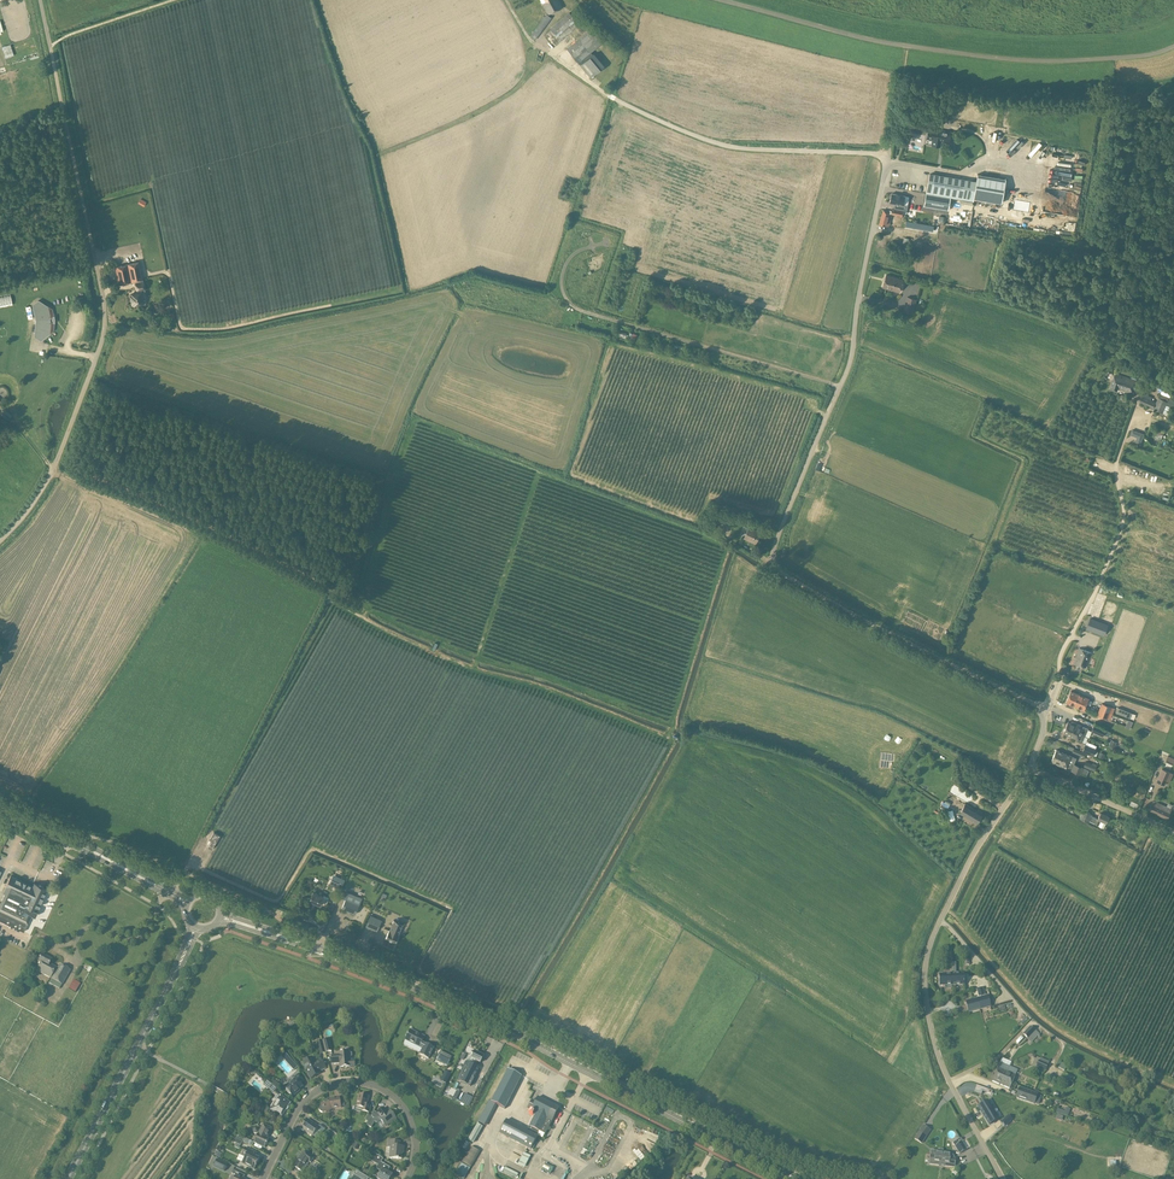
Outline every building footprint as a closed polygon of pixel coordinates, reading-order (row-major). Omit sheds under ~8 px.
[(549,15),(563,7),(559,0),(541,0),(549,15)] [(569,13),(550,27),(558,39),(578,24),(569,13)] [(546,14),(530,36),(535,40),(552,17),(546,14)] [(603,42),(590,28),(566,49),(578,62),(591,52),(603,42)] [(28,38),(2,46),(5,57),(14,54),(13,50),(30,46),(28,38)] [(593,54),(591,52),(578,62),(581,65),(593,54)] [(594,53),(593,54),(581,65),(580,65),(591,78),(605,66),(594,53)] [(927,139),(932,139),(932,145),(940,146),(941,141),(949,142),(951,132),(928,128),(927,139)] [(1029,145),(1013,146),(1014,154),(1030,152),(1029,145)] [(991,163),(990,170),(1006,173),(1007,169),(1012,169),(1013,162),(1008,161),(1007,165),(1003,164),(1004,161),(996,159),(995,163),(991,163)] [(921,174),(918,192),(933,195),(933,194),(948,196),(948,193),(952,194),(951,198),(973,201),(973,198),(1002,202),(1005,178),(977,174),(976,181),(954,178),(954,180),(941,177),(941,174),(923,171),(923,174),(921,174)] [(1059,185),(1087,189),(1087,185),(1077,183),(1077,180),(1068,178),(1067,182),(1060,181),(1059,185)] [(905,196),(891,193),(890,202),(895,203),(894,205),(897,205),(896,208),(907,210),(908,205),(903,204),(905,196)] [(949,200),(926,196),(924,208),(947,212),(949,200)] [(1014,209),(1029,212),(1030,202),(1015,200),(1014,209)] [(879,223),(888,226),(891,216),(890,216),(890,214),(897,215),(896,216),(901,217),(902,211),(892,209),(892,211),(890,210),(889,212),(883,210),(879,223)] [(906,221),(905,226),(933,231),(934,226),(906,221)] [(139,262),(115,267),(119,285),(136,281),(143,279),(139,262)] [(886,275),(882,287),(899,292),(903,280),(886,275)] [(143,279),(136,281),(136,283),(138,291),(138,293),(131,294),(133,305),(141,303),(142,305),(146,304),(145,300),(143,301),(141,292),(145,291),(145,289),(143,281),(143,279)] [(0,298),(0,307),(13,305),(11,295),(0,298)] [(907,297),(903,311),(912,314),(916,299),(907,297)] [(52,309),(39,300),(34,304),(36,316),(43,318),(44,322),(37,325),(36,337),(41,340),(54,330),(54,323),(50,322),(50,318),(54,316),(52,309)] [(1110,388),(1117,391),(1118,388),(1131,393),(1134,384),(1141,387),(1142,382),(1135,380),(1116,373),(1110,388)] [(1142,396),(1139,402),(1154,409),(1165,414),(1170,404),(1168,403),(1168,402),(1158,397),(1156,403),(1142,396)] [(1138,437),(1136,442),(1141,444),(1145,433),(1133,428),(1130,434),(1138,437)] [(731,515),(728,523),(734,526),(738,518),(731,515)] [(744,538),(756,543),(761,532),(749,527),(744,538)] [(1086,628),(1104,634),(1107,625),(1090,618),(1086,628)] [(1079,648),(1073,663),(1085,668),(1091,653),(1079,648)] [(1068,697),(1087,705),(1090,699),(1071,691),(1068,697)] [(1068,697),(1066,702),(1085,710),(1087,705),(1068,697)] [(1109,712),(1111,707),(1102,703),(1100,709),(1109,712)] [(1130,718),(1132,713),(1118,707),(1116,713),(1130,718)] [(1109,712),(1100,709),(1097,715),(1106,718),(1109,712)] [(1066,727),(1085,736),(1089,729),(1078,724),(1078,725),(1076,724),(1077,724),(1071,721),(1070,723),(1068,722),(1066,727)] [(1105,730),(1093,725),(1091,731),(1102,736),(1105,730)] [(1066,727),(1063,733),(1064,733),(1077,739),(1076,741),(1082,743),(1085,736),(1066,727)] [(1112,739),(1109,745),(1114,748),(1117,742),(1112,739)] [(1095,749),(1085,745),(1083,751),(1093,755),(1095,749)] [(1054,755),(1074,764),(1074,763),(1076,758),(1056,750),(1054,755)] [(1054,755),(1051,760),(1053,761),(1052,763),(1058,765),(1059,763),(1070,768),(1070,767),(1072,768),(1071,771),(1080,775),(1083,768),(1074,764),(1054,755)] [(1173,765),(1173,758),(1168,755),(1166,761),(1173,765)] [(1081,766),(1089,769),(1091,764),(1084,760),(1081,766)] [(1169,773),(1162,769),(1156,781),(1164,785),(1169,773)] [(959,812),(977,823),(982,814),(965,803),(968,797),(956,790),(952,796),(964,803),(959,812)] [(1153,801),(1149,810),(1167,818),(1171,809),(1153,801)] [(1083,810),(1079,818),(1088,822),(1092,814),(1083,810)] [(1094,823),(1098,825),(1100,820),(1106,823),(1109,816),(1100,812),(1098,818),(1096,818),(1094,823)] [(334,874),(330,882),(342,887),(345,879),(334,874)] [(6,887),(7,887),(4,893),(6,894),(4,898),(3,898),(3,899),(1,903),(0,903),(0,910),(15,917),(14,921),(26,927),(31,917),(32,917),(33,917),(31,916),(32,915),(33,915),(34,915),(32,914),(34,910),(37,911),(38,909),(39,909),(39,908),(38,908),(41,903),(43,898),(44,898),(44,897),(43,897),(46,892),(46,893),(46,892),(47,889),(42,887),(43,886),(43,885),(42,887),(39,885),(40,884),(39,885),(34,883),(33,886),(28,883),(27,883),(22,881),(23,880),(22,880),(22,881),(17,878),(17,877),(16,878),(11,875),(6,887)] [(313,892),(310,900),(321,905),(322,902),(326,904),(329,897),(324,895),(323,896),(313,892)] [(342,908),(356,914),(361,902),(347,896),(342,908)] [(371,915),(366,926),(377,931),(382,920),(371,915)] [(389,930),(386,937),(396,942),(399,934),(403,924),(394,919),(390,930),(389,930)] [(386,940),(383,944),(391,949),(393,945),(386,940)] [(37,971),(50,978),(56,968),(49,964),(52,960),(42,955),(38,962),(41,964),(37,971)] [(51,979),(62,985),(71,971),(70,971),(59,964),(51,979)] [(952,974),(952,985),(964,985),(964,973),(952,974)] [(952,974),(942,974),(943,986),(952,985),(952,974)] [(74,980),(68,989),(75,993),(80,984),(74,980)] [(991,994),(988,994),(974,998),(960,1002),(962,1011),(994,1002),(991,994)] [(1030,1027),(1024,1034),(1028,1039),(1035,1032),(1034,1031),(1030,1027)] [(415,1043),(416,1044),(416,1045),(423,1049),(420,1054),(429,1059),(434,1048),(425,1044),(422,1043),(425,1037),(425,1036),(424,1037),(420,1034),(419,1035),(417,1034),(418,1032),(411,1029),(405,1040),(414,1045),(415,1043)] [(1035,1030),(1034,1031),(1035,1032),(1028,1039),(1032,1042),(1037,1037),(1038,1037),(1040,1035),(1035,1030)] [(325,1040),(323,1041),(326,1052),(332,1051),(329,1039),(327,1039),(327,1038),(325,1039),(325,1040)] [(437,1061),(448,1066),(452,1056),(441,1051),(437,1061)] [(332,1055),(332,1064),(340,1063),(340,1067),(350,1067),(350,1066),(355,1066),(354,1061),(350,1061),(349,1057),(351,1057),(352,1056),(352,1053),(350,1053),(349,1053),(349,1052),(343,1052),(341,1052),(339,1053),(339,1055),(332,1055)] [(457,1079),(470,1086),(480,1068),(475,1066),(477,1061),(480,1063),(484,1056),(475,1052),(472,1058),(473,1059),(471,1063),(466,1061),(457,1079)] [(295,1069),(298,1066),(290,1058),(287,1061),(295,1069)] [(304,1065),(311,1079),(321,1074),(320,1072),(326,1068),(322,1060),(315,1063),(314,1060),(304,1065)] [(1039,1061),(1037,1067),(1046,1071),(1048,1065),(1039,1061)] [(992,1081),(1002,1085),(1010,1066),(1001,1062),(993,1081),(992,1081)] [(1010,1066),(1002,1085),(1010,1089),(1018,1070),(1010,1066)] [(491,1101),(498,1105),(505,1109),(522,1076),(509,1070),(508,1069),(507,1070),(491,1101)] [(451,1074),(446,1071),(441,1080),(446,1083),(451,1074)] [(283,1085),(293,1096),(298,1092),(297,1091),(303,1086),(300,1083),(304,1080),(298,1074),(294,1077),(296,1078),(291,1082),(290,1082),(288,1084),(288,1085),(289,1086),(286,1088),(284,1085),(283,1085)] [(267,1080),(265,1083),(275,1092),(278,1088),(275,1086),(273,1084),(272,1084),(267,1080)] [(1019,1088),(1016,1098),(1034,1104),(1037,1094),(1019,1088)] [(469,1106),(474,1098),(465,1093),(461,1102),(469,1106)] [(360,1094),(356,1106),(362,1108),(362,1111),(369,1113),(371,1106),(367,1105),(369,1096),(368,1096),(360,1094)] [(270,1109),(268,1113),(275,1118),(277,1114),(281,1116),(282,1116),(286,1110),(285,1110),(285,1109),(286,1110),(287,1109),(288,1109),(288,1108),(288,1107),(287,1106),(290,1102),(281,1095),(277,1101),(275,1102),(271,1110),(270,1109)] [(322,1112),(323,1112),(325,1111),(326,1111),(327,1112),(332,1109),(335,1108),(341,1107),(339,1097),(331,1099),(328,1100),(321,1104),(322,1105),(321,1106),(320,1106),(320,1107),(319,1108),(319,1109),(319,1110),(320,1110),(320,1111),(321,1112),(322,1112)] [(527,1130),(508,1120),(507,1120),(499,1133),(531,1150),(531,1149),(532,1150),(534,1146),(533,1145),(538,1136),(537,1136),(540,1131),(545,1134),(559,1108),(550,1103),(538,1097),(536,1101),(532,1099),(528,1108),(531,1110),(529,1113),(533,1115),(535,1112),(536,1113),(529,1126),(527,1130)] [(987,1098),(977,1104),(983,1114),(993,1107),(987,1098)] [(993,1107),(983,1114),(988,1123),(999,1117),(993,1107)] [(1071,1109),(1066,1107),(1065,1111),(1057,1108),(1056,1112),(1068,1116),(1071,1109)] [(381,1119),(386,1126),(396,1118),(391,1111),(388,1113),(384,1108),(377,1113),(378,1114),(374,1117),(371,1116),(367,1125),(371,1127),(375,1121),(377,1122),(381,1119)] [(485,1125),(489,1115),(483,1112),(478,1121),(485,1125)] [(1014,1121),(1011,1118),(1004,1124),(1007,1127),(1014,1121)] [(307,1119),(301,1128),(312,1136),(317,1129),(323,1133),(325,1129),(319,1125),(318,1126),(307,1119)] [(258,1134),(254,1142),(265,1148),(266,1144),(267,1144),(268,1143),(267,1142),(269,1139),(267,1138),(271,1128),(263,1124),(260,1131),(258,1131),(258,1129),(256,1128),(254,1129),(253,1130),(254,1132),(256,1133),(258,1133),(259,1133),(259,1134),(258,1134)] [(478,1124),(468,1141),(473,1144),(483,1127),(478,1124)] [(924,1124),(914,1138),(922,1143),(932,1130),(924,1124)] [(331,1128),(328,1133),(336,1138),(339,1133),(331,1128)] [(245,1137),(243,1141),(252,1145),(254,1141),(245,1137)] [(389,1140),(388,1147),(392,1147),(391,1157),(389,1157),(389,1158),(398,1158),(398,1159),(399,1159),(399,1158),(402,1159),(402,1152),(404,1152),(404,1146),(397,1146),(397,1141),(389,1140)] [(962,1142),(955,1146),(960,1154),(967,1149),(962,1142)] [(456,1175),(464,1178),(465,1178),(479,1150),(470,1146),(456,1175)] [(242,1155),(246,1157),(242,1164),(254,1170),(256,1166),(257,1165),(256,1165),(260,1158),(255,1156),(257,1153),(245,1147),(242,1155)] [(941,1163),(943,1152),(931,1150),(930,1164),(939,1165),(940,1163),(941,1163)] [(314,1157),(303,1151),(303,1152),(299,1158),(298,1160),(294,1166),(303,1171),(310,1161),(311,1162),(314,1157)] [(374,1153),(372,1152),(368,1159),(378,1165),(376,1168),(381,1171),(380,1173),(381,1174),(381,1175),(380,1174),(377,1178),(378,1178),(390,1178),(393,1174),(388,1171),(390,1167),(381,1162),(383,1158),(374,1153)] [(943,1152),(941,1163),(944,1164),(944,1166),(955,1167),(956,1159),(953,1158),(953,1157),(952,1155),(951,1155),(951,1153),(943,1152)] [(524,1153),(520,1160),(518,1164),(522,1166),(528,1155),(524,1153)] [(217,1159),(214,1166),(225,1171),(228,1164),(217,1159)] [(542,1169),(550,1174),(554,1167),(546,1162),(542,1169)] [(503,1172),(516,1178),(519,1173),(505,1167),(503,1172)] [(234,1178),(244,1178),(239,1176),(240,1173),(234,1170),(232,1173),(236,1175),(234,1178)] [(354,1174),(362,1178),(368,1178),(369,1178),(356,1170),(354,1174)]
